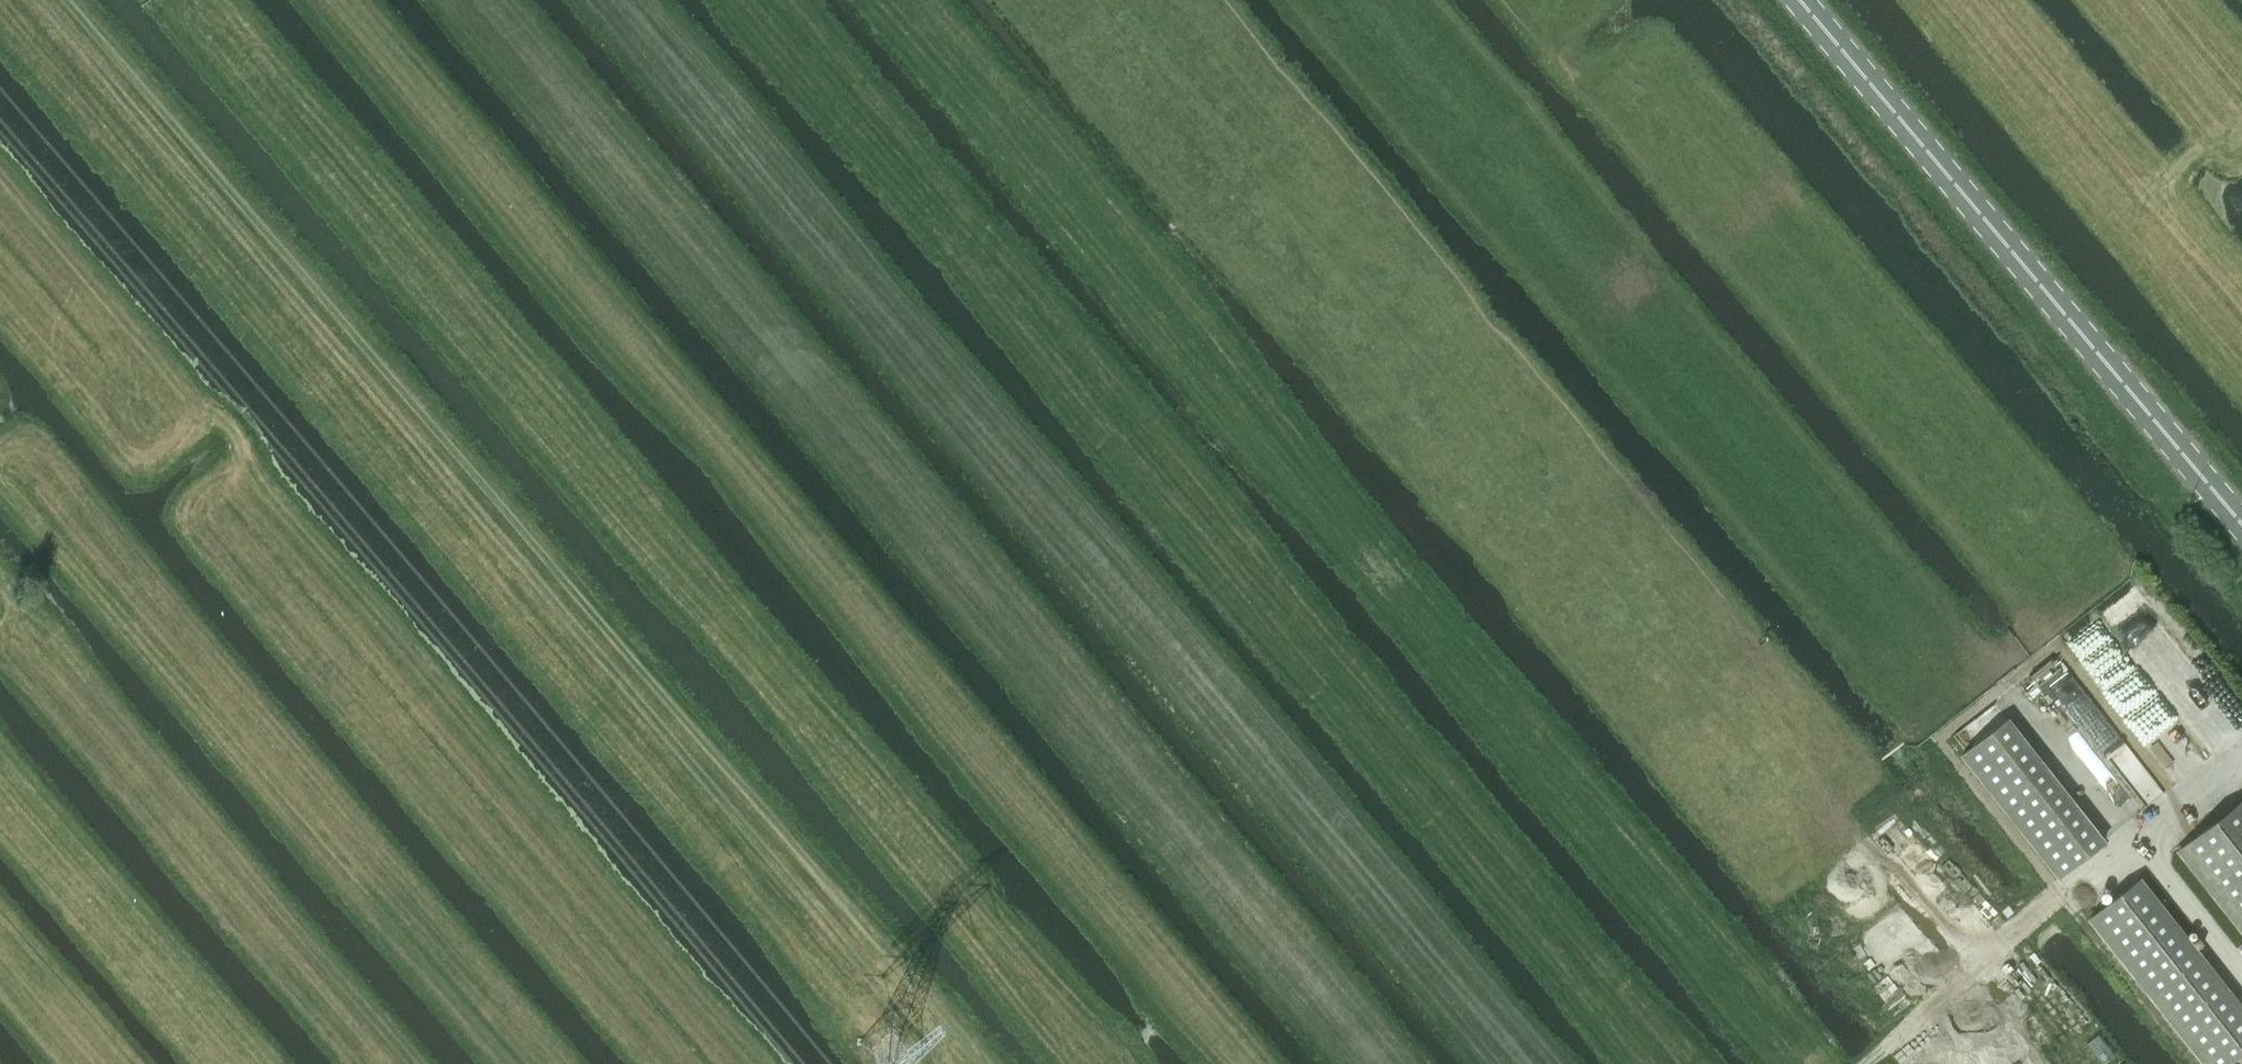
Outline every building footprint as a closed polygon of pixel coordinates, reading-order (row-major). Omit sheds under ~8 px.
[(2008,718),(1962,755),(2058,876),(2105,839),(2008,718)] [(2180,848),(2241,926),(2241,799),(2180,848)] [(2207,1063),(2225,1063),(2241,1050),(2241,1009),(2139,879),(2090,917),(2207,1063)]
